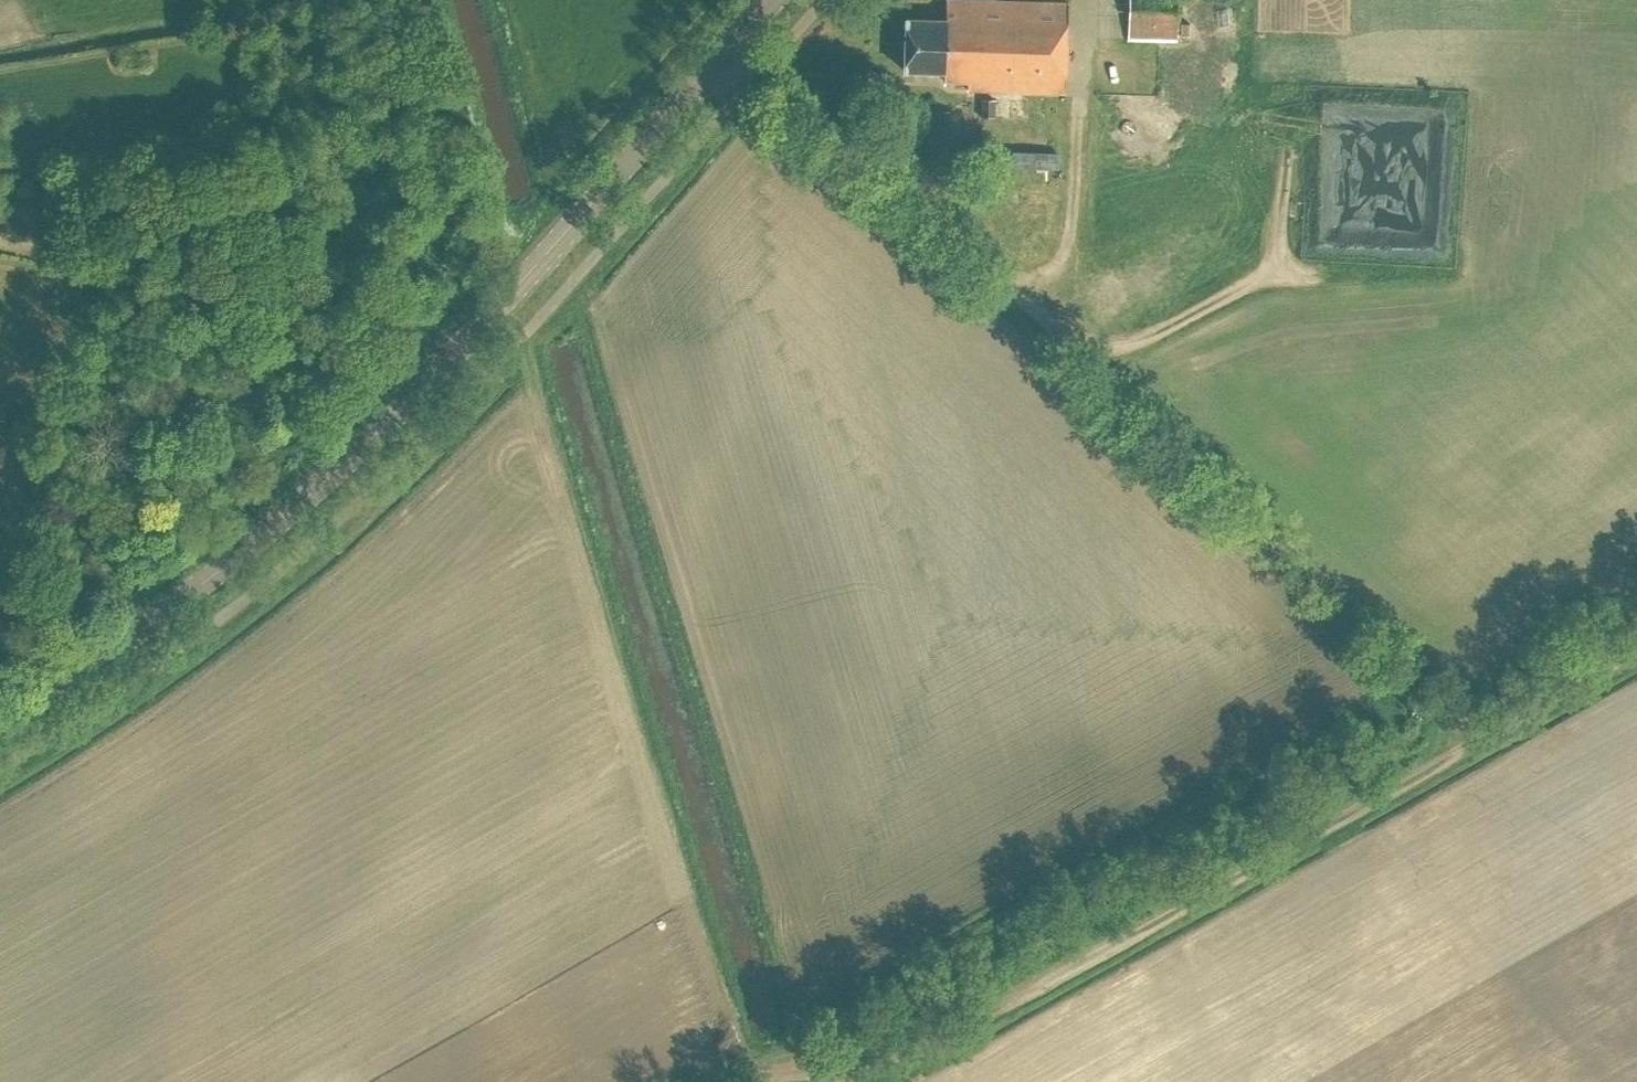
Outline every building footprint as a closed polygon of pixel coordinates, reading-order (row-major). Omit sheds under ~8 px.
[(966,81),(966,90),(1064,93),(1067,1),(1023,0),(944,0),(944,19),(904,18),(903,69),(941,70),(941,80),(966,81)] [(1128,40),(1177,40),(1177,0),(1128,0),(1128,40)] [(995,99),(980,99),(980,116),(994,117),(995,99)] [(1058,168),(1059,153),(1012,152),(1011,167),(1058,168)] [(0,402),(0,420),(6,421),(9,404),(0,402)]
